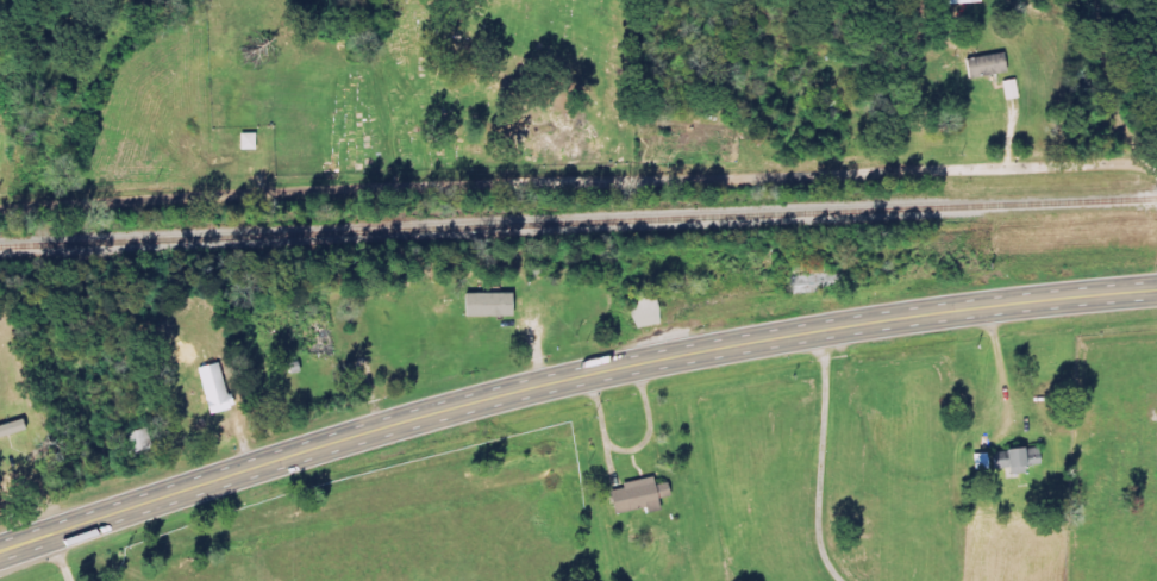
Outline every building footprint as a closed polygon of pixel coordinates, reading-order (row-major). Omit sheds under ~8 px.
[(970,78),(1011,73),(1009,54),(968,59),(970,78)] [(1022,98),(1019,80),(1006,81),(1008,100),(1022,98)] [(263,133),(248,133),(248,150),(263,150),(263,133)] [(522,317),(522,294),(474,293),(473,316),(522,317)] [(234,396),(227,363),(205,368),(216,414),(243,408),(240,395),(234,396)] [(31,422),(0,428),(0,439),(33,432),(31,422)] [(160,452),(157,429),(137,432),(140,456),(160,452)] [(1047,445),(1000,453),(1003,469),(1018,467),(1019,473),(1051,467),(1047,445)] [(629,484),(630,488),(619,491),(624,512),(679,499),(675,482),(663,485),(661,476),(629,484)]
